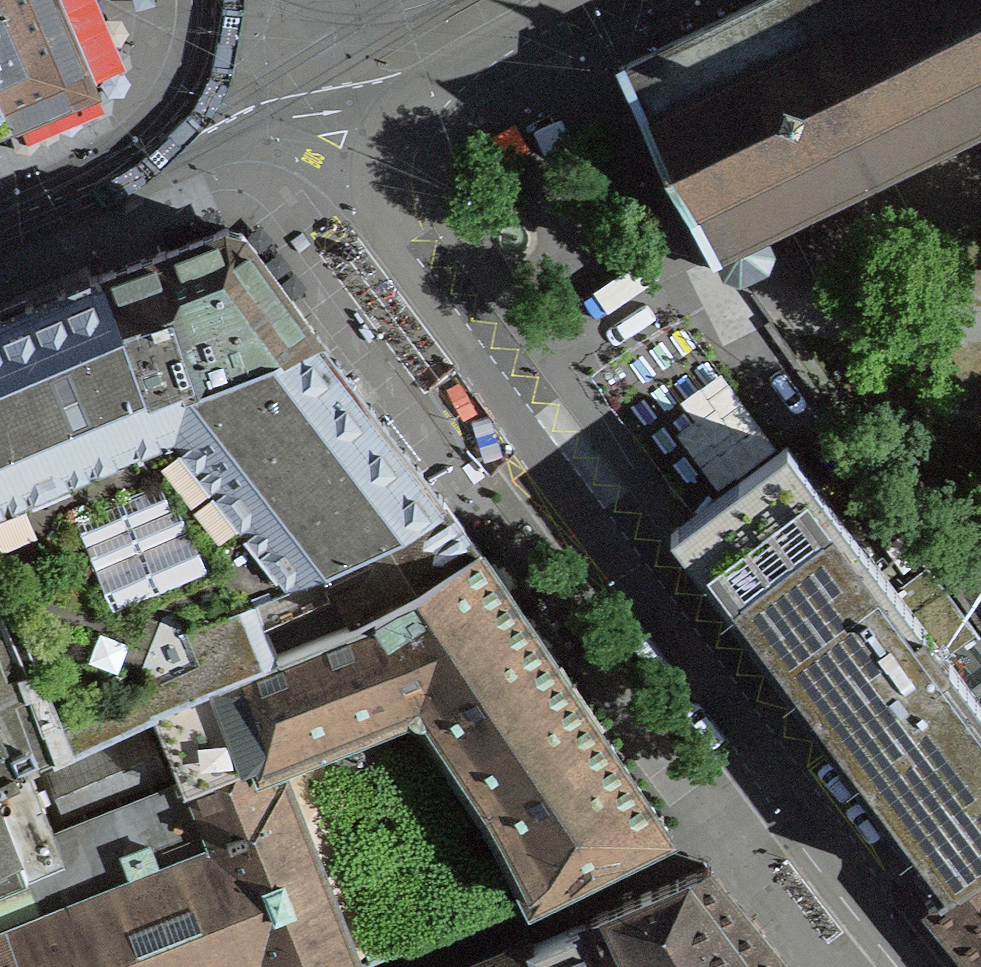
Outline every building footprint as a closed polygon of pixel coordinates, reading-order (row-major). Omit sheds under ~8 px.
[(12,114),(92,80),(58,0),(0,0),(0,87),(12,114)] [(619,68),(657,145),(712,258),(716,256),(724,272),(739,279),(766,266),(772,252),(763,234),(980,129),(980,0),(759,0),(619,68)] [(12,114),(0,87),(0,119),(12,114)] [(147,395),(315,333),(241,232),(226,227),(102,273),(147,395)] [(443,498),(315,333),(147,395),(102,273),(43,298),(0,316),(0,616),(56,745),(276,649),(255,582),(443,498)] [(787,443),(670,531),(941,892),(980,866),(980,703),(945,655),(975,633),(978,637),(980,636),(924,562),(923,563),(926,566),(896,589),(787,443)] [(255,582),(276,649),(477,546),(443,498),(255,582)] [(410,704),(412,708),(414,710),(418,712),(421,714),(502,833),(532,895),(667,829),(597,725),(598,724),(561,668),(560,668),(477,546),(276,649),(56,745),(23,760),(34,790),(7,803),(31,867),(0,879),(0,966),(354,966),(361,964),(286,774),(277,777),(270,761),(316,742),(325,755),(337,763),(352,766),(366,763),(378,755),(386,743),(389,729),(386,715),(398,709),(410,704)] [(0,616),(0,771),(23,760),(56,745),(0,616)] [(31,867),(7,803),(0,783),(0,879),(31,867)] [(941,892),(926,901),(955,939),(979,966),(980,966),(980,866),(941,892)] [(758,935),(709,874),(586,926),(587,927),(531,950),(531,949),(488,966),(784,966),(758,935)]
